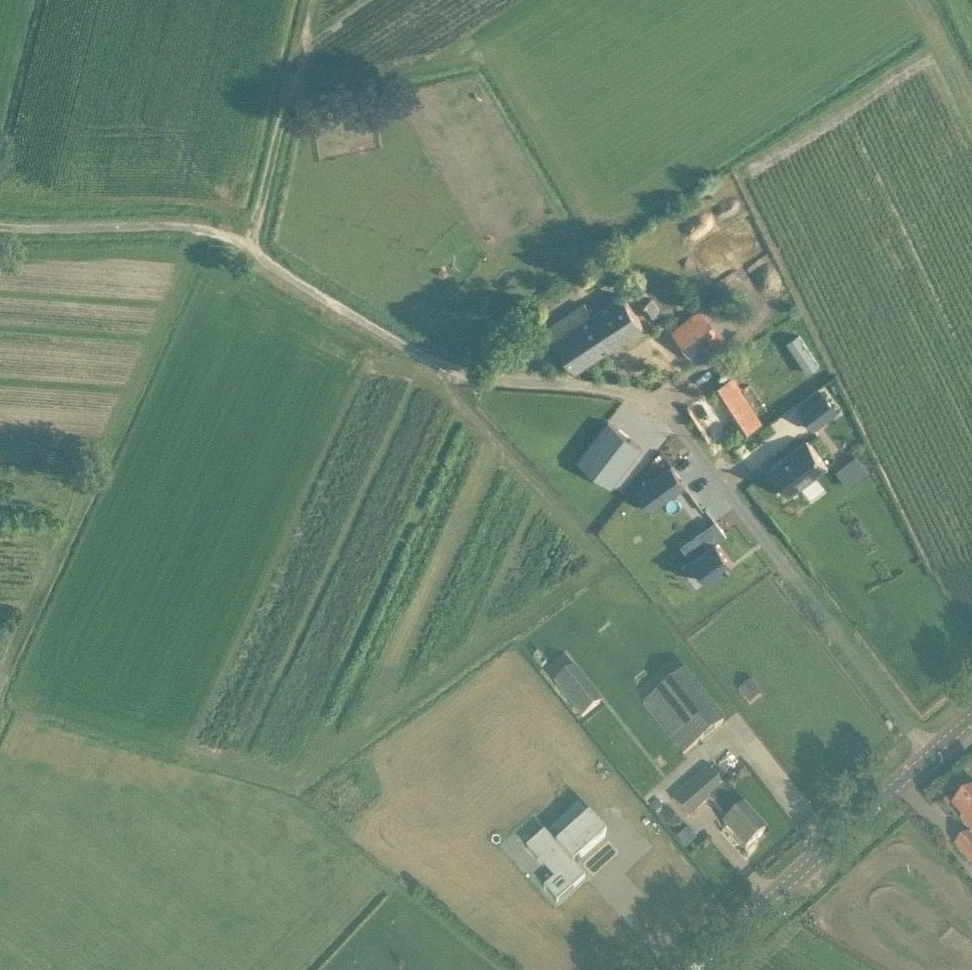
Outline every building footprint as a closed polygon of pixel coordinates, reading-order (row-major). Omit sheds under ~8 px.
[(644,325),(632,308),(624,295),(593,315),(585,302),(549,326),(577,369),(636,330),(644,325)] [(647,317),(661,308),(653,296),(639,305),(647,317)] [(706,302),(690,314),(714,346),(737,329),(713,297),(706,302)] [(696,390),(730,448),(771,424),(743,378),(730,386),(723,374),(696,390)] [(823,392),(800,409),(815,428),(838,411),(823,392)] [(609,419),(579,458),(612,484),(642,445),(609,419)] [(808,439),(770,467),(790,494),(828,465),(808,439)] [(671,464),(637,489),(652,509),(686,484),(671,464)] [(716,520),(682,546),(683,547),(709,581),(718,575),(734,563),(716,539),(725,532),(716,520)] [(553,685),(580,720),(602,704),(574,668),(553,685)] [(724,722),(683,671),(641,705),(682,755),(724,722)] [(750,680),(739,689),(749,701),(760,692),(750,680)] [(724,828),(731,836),(744,851),(764,833),(751,818),(743,810),(742,812),(706,772),(674,800),(689,817),(709,798),(730,822),(724,828)] [(646,804),(655,814),(667,802),(658,792),(646,804)] [(969,862),(971,865),(971,792),(954,808),(964,820),(961,823),(971,835),(969,838),(968,836),(956,847),(969,862)] [(572,865),(604,836),(576,806),(552,828),(564,842),(557,848),(544,834),(528,849),(555,879),(544,889),(556,902),(584,878),(572,865)] [(640,870),(628,875),(635,888),(646,883),(640,870)]
